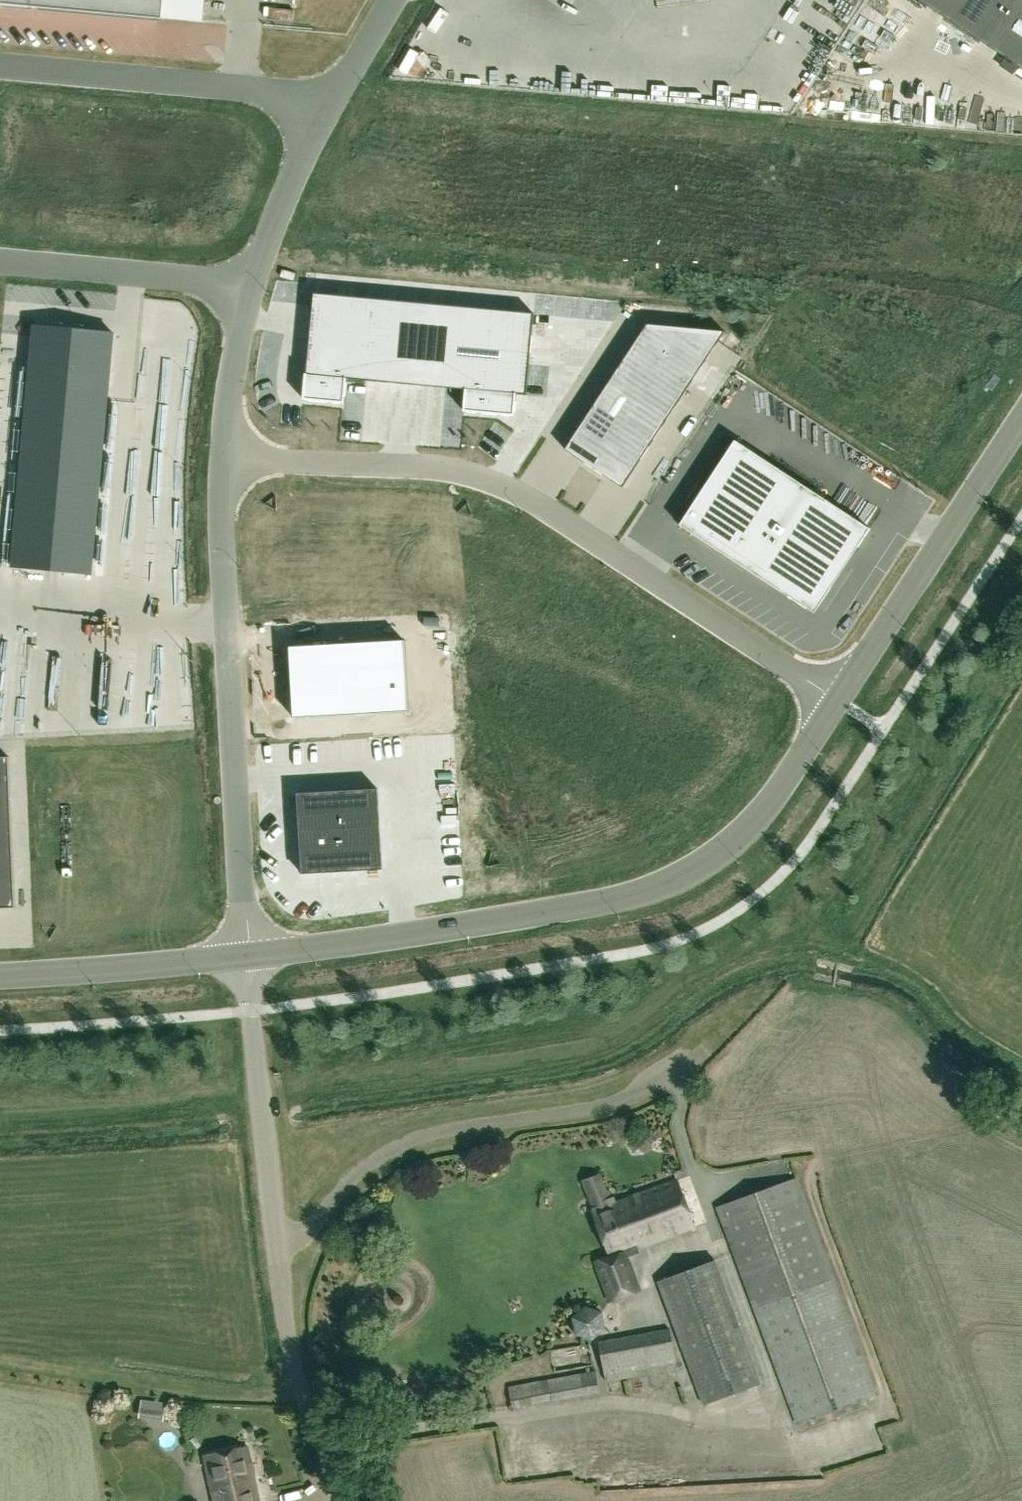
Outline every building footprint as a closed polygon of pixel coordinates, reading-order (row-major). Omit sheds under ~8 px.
[(162,19),(164,0),(0,0),(0,4),(162,19)] [(1021,69),(1021,0),(916,0),(1021,69)] [(314,294),(304,399),(345,403),(347,378),(466,389),(464,411),(515,415),(517,394),(526,395),(534,314),(314,294)] [(647,324),(565,449),(623,487),(725,331),(647,324)] [(34,325),(12,567),(92,574),(114,333),(34,325)] [(735,440),(680,525),(814,613),(869,528),(735,440)] [(290,647),(292,682),(407,676),(405,640),(290,647)] [(409,711),(407,676),(292,682),(294,718),(409,711)] [(0,756),(0,908),(16,908),(9,756),(0,756)] [(383,868),(378,788),(298,792),(302,873),(383,868)] [(635,1291),(620,1252),(693,1226),(677,1180),(613,1203),(609,1190),(605,1192),(599,1174),(584,1179),(595,1209),(592,1210),(609,1256),(595,1261),(609,1301),(635,1291)] [(718,1207),(798,1424),(877,1395),(797,1178),(718,1207)] [(659,1281),(704,1404),(761,1383),(716,1260),(659,1281)] [(575,1335),(593,1341),(604,1328),(601,1313),(586,1306),(572,1317),(575,1335)] [(671,1328),(600,1341),(607,1382),(679,1369),(671,1328)] [(597,1371),(509,1387),(513,1408),(601,1392),(597,1371)] [(248,1446),(205,1456),(215,1500),(260,1500),(248,1446)]
